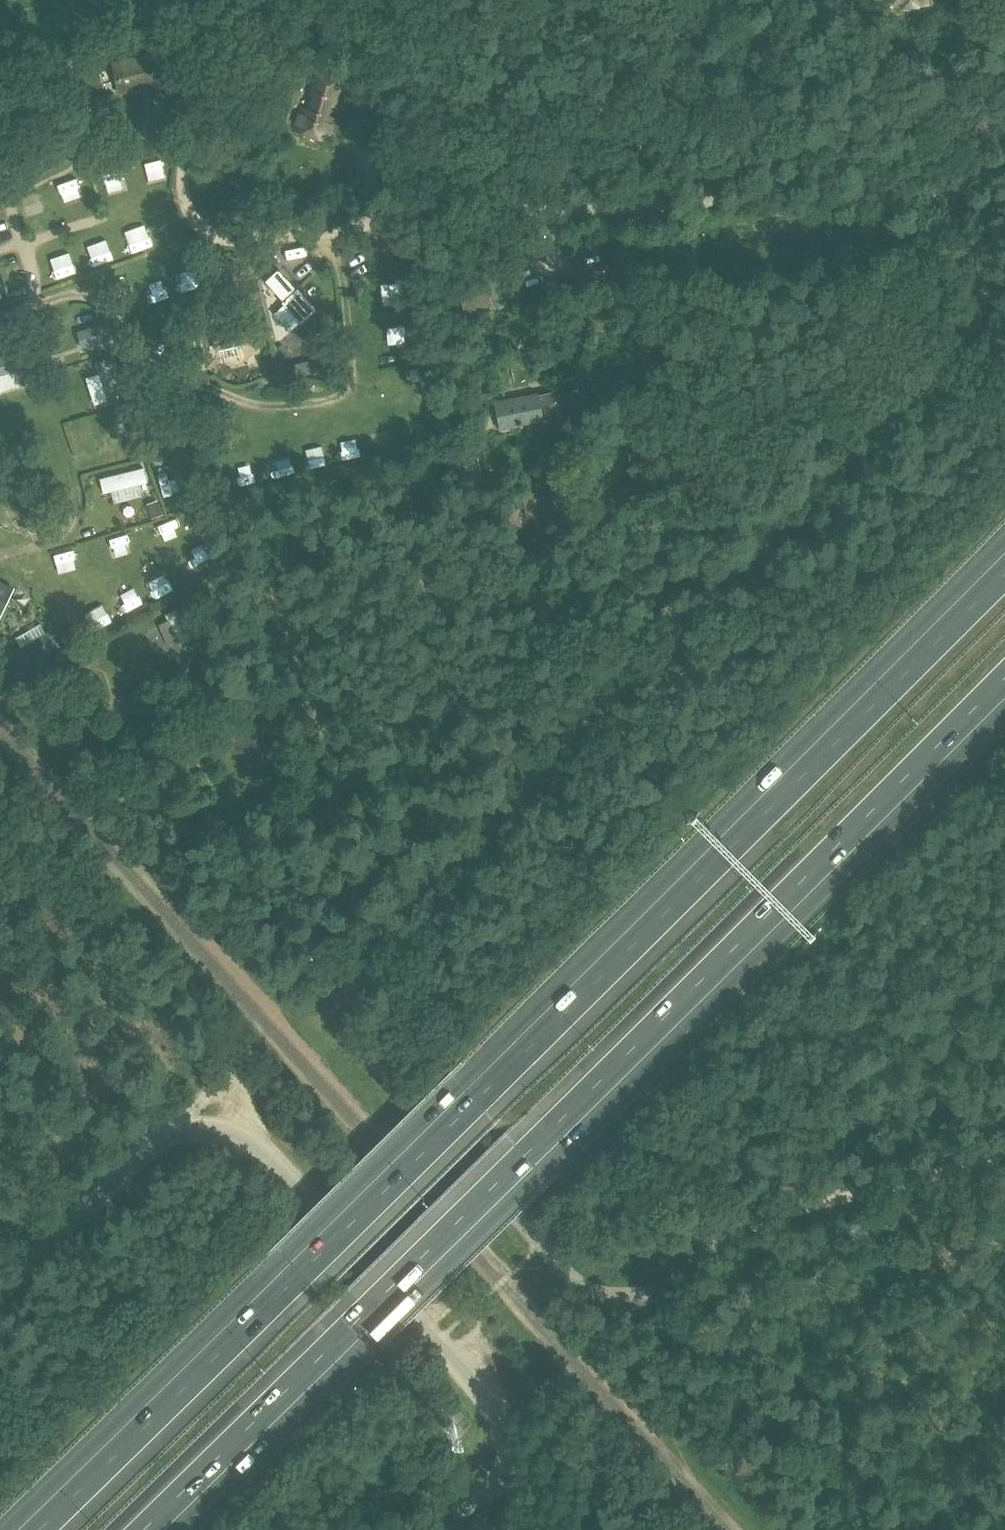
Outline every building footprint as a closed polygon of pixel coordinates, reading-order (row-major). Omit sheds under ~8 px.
[(119,91),(162,81),(156,52),(112,61),(119,91)] [(316,72),(310,93),(313,94),(309,109),(300,107),(294,130),(325,139),(331,117),(327,115),(330,104),(335,105),(342,79),(316,72)] [(60,133),(10,160),(23,183),(73,156),(60,133)] [(74,178),(91,174),(89,164),(72,168),(74,178)] [(148,235),(165,229),(159,210),(142,216),(148,235)] [(11,284),(6,267),(0,268),(0,287),(11,284)] [(265,281),(285,304),(301,322),(314,310),(279,269),(265,281)] [(507,270),(486,276),(456,285),(464,310),(495,302),(496,305),(517,299),(507,270)] [(86,329),(91,346),(109,340),(104,324),(86,329)] [(112,355),(98,360),(110,387),(124,382),(112,355)] [(301,376),(298,363),(284,367),(287,379),(301,376)] [(501,427),(540,420),(571,414),(567,389),(536,395),(496,402),(501,427)] [(128,421),(122,400),(93,408),(98,428),(128,421)] [(116,456),(118,472),(163,467),(161,451),(116,456)] [(528,518),(535,516),(536,523),(560,518),(556,494),(546,496),(544,489),(522,494),(528,518)] [(172,521),(187,520),(186,503),(171,503),(172,521)] [(182,561),(166,572),(172,581),(189,571),(182,561)] [(0,581),(0,621),(15,587),(0,581)] [(33,645),(72,629),(62,604),(30,618),(37,634),(30,637),(33,645)] [(177,609),(165,614),(179,644),(191,638),(177,609)] [(445,1446),(454,1438),(440,1424),(431,1432),(445,1446)]
